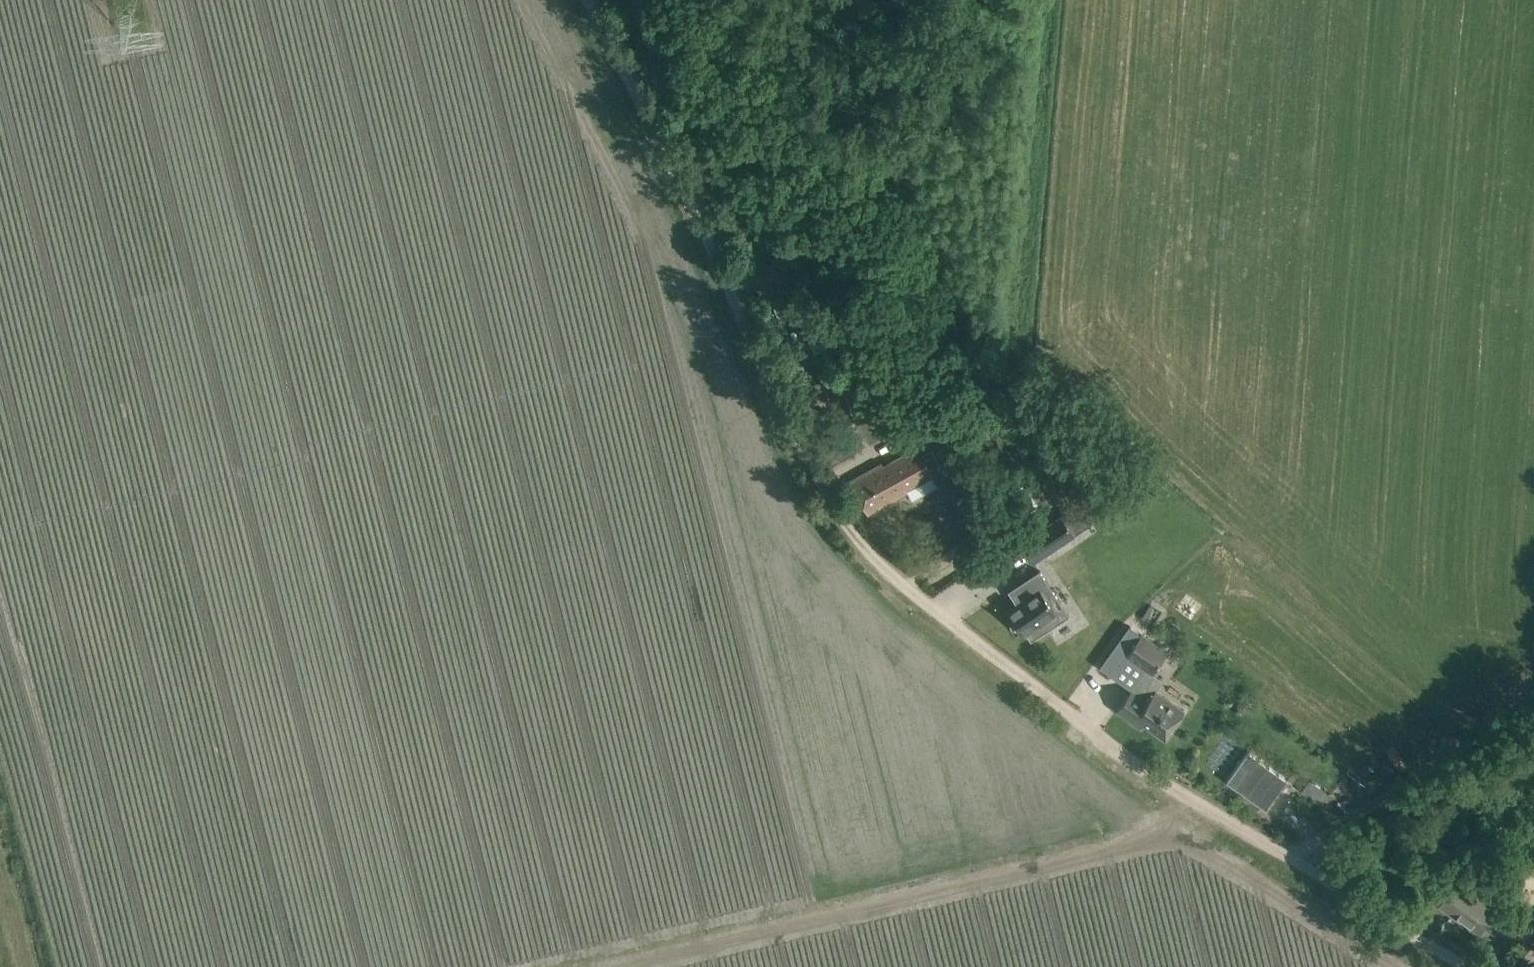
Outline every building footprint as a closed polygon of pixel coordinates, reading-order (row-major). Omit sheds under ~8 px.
[(849,481),(866,511),(868,514),(908,492),(906,488),(934,473),(919,445),(883,465),(882,462),(849,481)] [(1061,514),(1019,542),(1033,562),(1067,539),(1074,534),(1061,514)] [(1017,603),(1006,610),(1022,634),(1025,631),(1031,640),(1069,614),(1039,569),(1015,586),(1023,599),(1017,603)] [(1167,652),(1141,633),(1129,625),(1115,645),(1126,653),(1126,654),(1145,668),(1116,709),(1140,726),(1144,721),(1165,737),(1184,710),(1155,689),(1161,680),(1152,673),(1167,652)] [(1219,775),(1237,745),(1222,736),(1204,766),(1219,775)] [(1248,751),(1226,781),(1266,809),(1287,779),(1248,751)] [(1455,881),(1450,887),(1438,903),(1478,933),(1495,910),(1455,881)]
